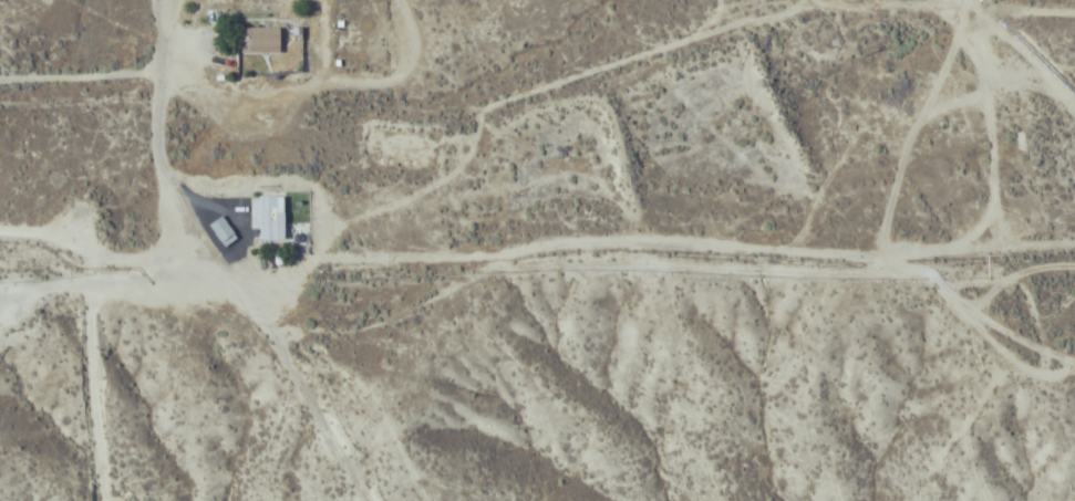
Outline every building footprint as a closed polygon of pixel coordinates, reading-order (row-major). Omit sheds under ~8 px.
[(280,27),(240,27),(240,53),(280,53),(280,27)] [(249,240),(284,240),(284,196),(249,196),(249,240)] [(233,238),(219,214),(204,223),(219,247),(233,238)]
